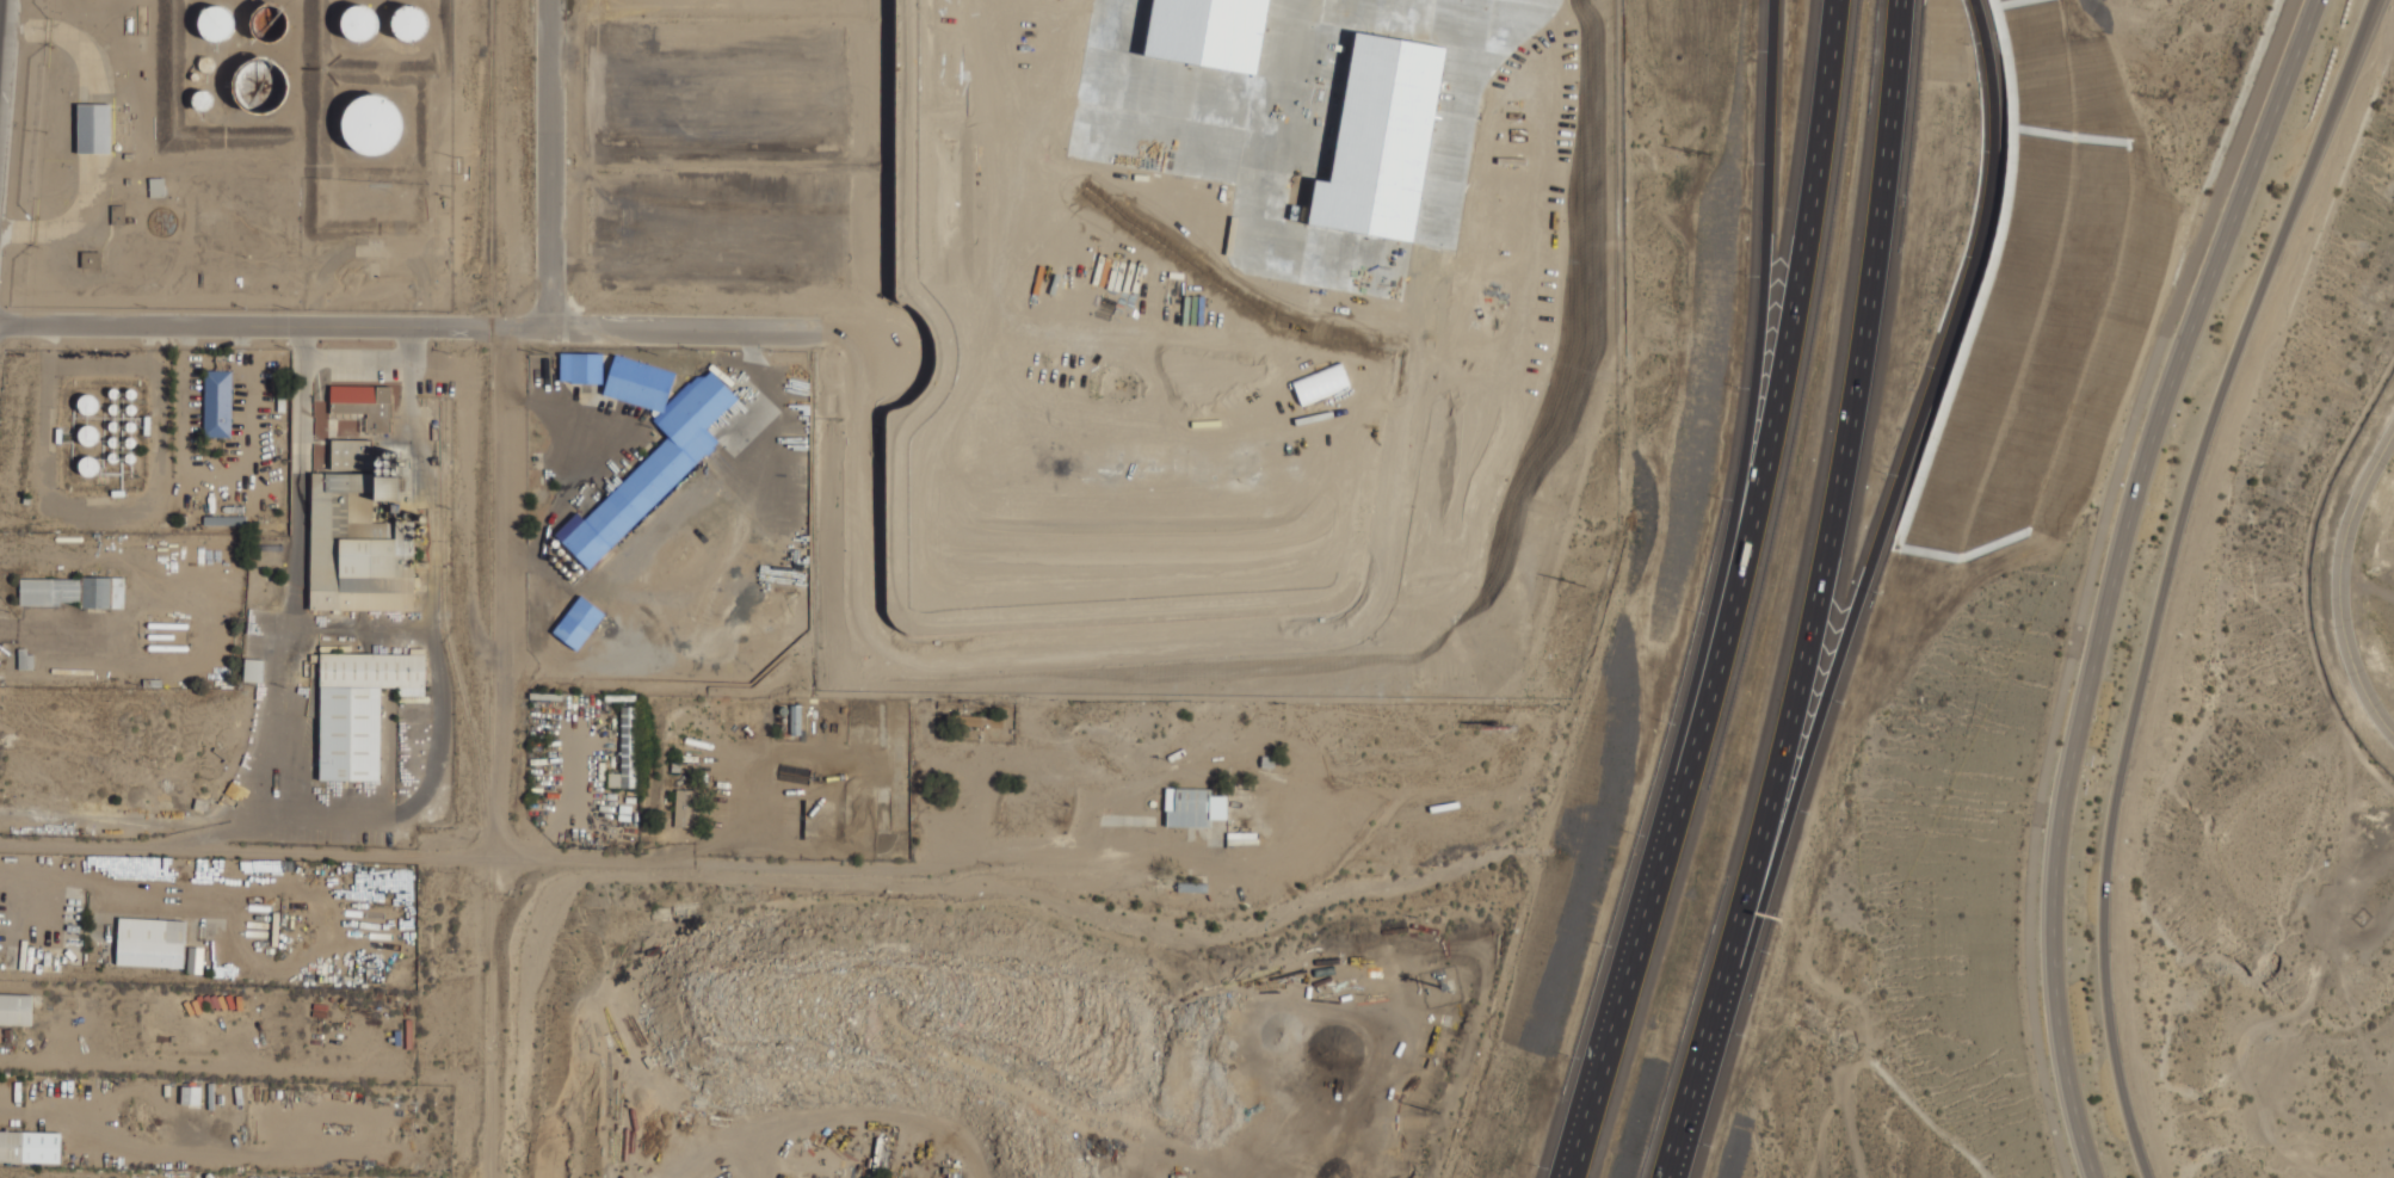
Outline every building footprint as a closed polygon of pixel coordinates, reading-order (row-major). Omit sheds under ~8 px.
[(1141,55),(1151,0),(1264,0),(1251,74),(1141,55)] [(372,7),(377,12),(380,19),(380,25),(377,31),(372,37),(366,39),(360,41),(353,39),(348,37),(345,32),(343,27),(341,21),(343,16),(345,11),(348,7),(354,4),(360,2),(366,4),(372,7)] [(237,12),(205,4),(197,33),(229,42),(237,12)] [(425,12),(427,18),(427,24),(426,30),(422,35),(418,38),(413,41),(406,41),(401,39),(396,35),(393,30),(390,24),(391,18),(394,12),(397,7),(403,5),(409,4),(415,5),(421,8),(425,12)] [(1352,32),(1446,49),(1413,243),(1304,224),(1313,180),(1327,183),(1352,32)] [(234,67),(237,105),(259,104),(258,81),(264,81),(263,65),(234,67)] [(380,94),(388,98),(395,105),(400,113),(402,123),(401,132),(396,141),(389,148),(381,153),(371,154),(362,152),(352,147),(345,138),(341,129),(341,118),(345,109),(352,100),(360,95),(370,93),(380,94)] [(112,104),(78,103),(77,153),(111,153),(112,104)] [(843,178),(819,177),(818,186),(843,187),(843,178)] [(112,224),(125,224),(125,205),(112,206),(112,224)] [(81,267),(101,268),(101,251),(81,251),(81,267)] [(560,353),(560,381),(601,381),(601,353),(560,353)] [(615,356),(601,393),(660,412),(672,374),(615,356)] [(232,371),(205,370),(203,437),(231,438),(232,371)] [(555,536),(587,569),(718,443),(707,430),(738,399),(709,370),(654,423),(668,438),(584,520),(578,513),(555,536)] [(330,412),(366,413),(365,432),(390,433),(391,386),(331,385),(330,412)] [(331,470),(371,469),(371,439),(331,440),(331,470)] [(376,475),(400,476),(400,453),(376,453),(376,475)] [(79,474),(97,475),(99,457),(80,456),(79,474)] [(310,609),(413,611),(415,522),(373,521),(373,473),(312,472),(310,609)] [(375,500),(399,501),(400,477),(375,476),(375,500)] [(245,525),(245,517),(214,516),(214,524),(245,525)] [(18,576),(79,578),(79,575),(123,575),(123,607),(78,606),(78,600),(58,600),(58,604),(17,604),(18,576)] [(580,596),(605,616),(576,653),(551,634),(580,596)] [(244,681),(262,682),(263,646),(245,645),(244,681)] [(16,647),(25,647),(25,653),(31,653),(32,667),(17,668),(16,647)] [(379,781),(380,687),(398,687),(398,695),(424,695),(425,654),(321,653),(319,780),(379,781)] [(607,787),(633,788),(634,706),(621,706),(620,773),(608,773),(607,787)] [(1165,827),(1211,826),(1211,819),(1235,819),(1235,796),(1211,796),(1211,788),(1165,788),(1165,827)] [(695,790),(676,789),(675,826),(694,826),(695,790)] [(185,920),(119,918),(117,965),(184,967),(185,920)] [(202,973),(203,948),(188,948),(188,973),(202,973)] [(32,994),(0,994),(0,1024),(31,1025),(32,994)] [(200,1104),(200,1086),(181,1086),(181,1104),(200,1104)] [(0,1130),(0,1162),(23,1162),(24,1131),(0,1130)]
